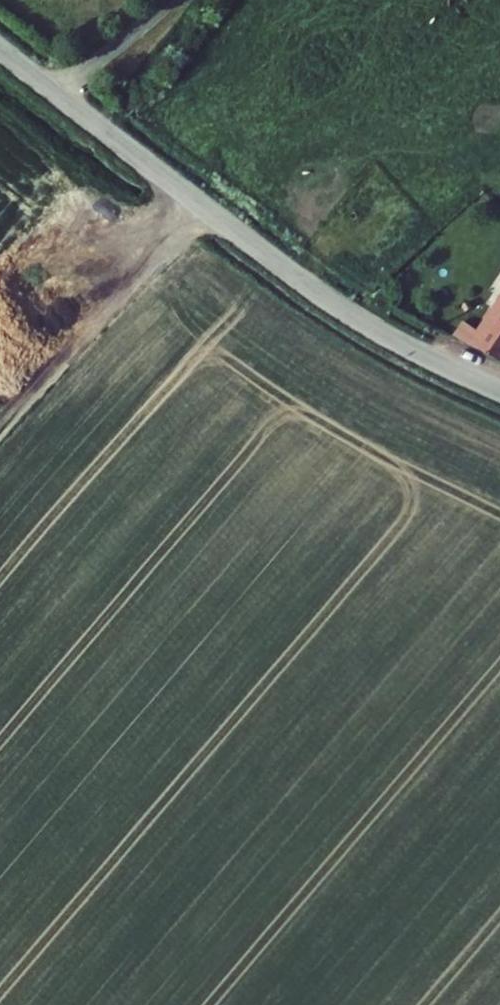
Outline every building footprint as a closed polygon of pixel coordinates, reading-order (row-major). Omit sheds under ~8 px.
[(479,309),(462,302),(455,318),(499,338),(499,279),(479,309)]
